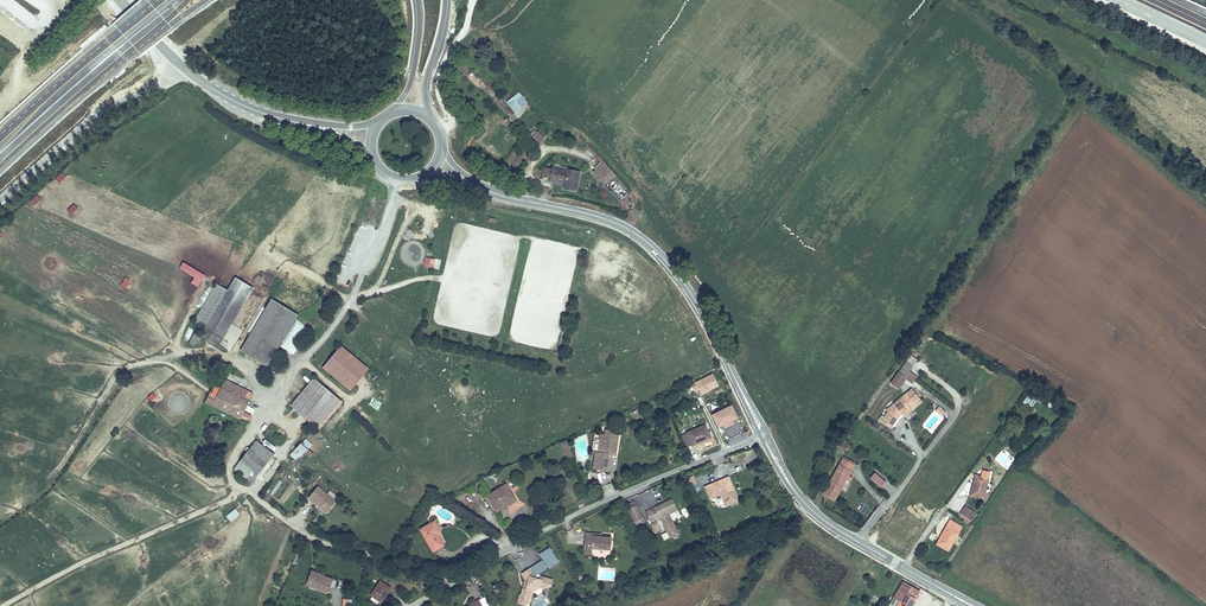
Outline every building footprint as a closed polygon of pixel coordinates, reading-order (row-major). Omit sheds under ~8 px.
[(506,103),(515,114),(528,103),(518,92),(506,103)] [(529,138),(540,144),(545,137),(534,130),(529,138)] [(577,155),(581,152),(569,139),(558,149),(580,171),(581,171),(584,168),(601,187),(616,175),(610,170),(601,179),(592,171),(593,167),(588,163),(586,164),(577,155)] [(576,191),(581,171),(580,171),(568,169),(568,168),(560,166),(560,165),(555,163),(552,166),(551,168),(549,179),(549,181),(563,185),(563,189),(576,191)] [(549,179),(551,168),(542,167),(540,177),(549,179)] [(71,215),(78,209),(74,204),(66,211),(71,215)] [(545,251),(547,251),(546,241),(531,241),(531,250),(539,250),(539,254),(545,254),(545,251)] [(434,269),(436,260),(425,257),(423,266),(434,269)] [(193,278),(190,284),(198,288),(205,276),(182,263),(179,270),(193,278)] [(219,344),(254,285),(235,274),(231,282),(208,320),(201,333),(219,344)] [(121,285),(126,289),(131,280),(125,277),(121,285)] [(231,282),(223,277),(200,316),(208,320),(231,282)] [(266,360),(295,310),(270,295),(241,346),(266,360)] [(927,335),(924,339),(932,344),(935,340),(927,335)] [(342,343),(322,366),(351,390),(370,367),(342,343)] [(905,363),(901,368),(908,373),(911,368),(905,363)] [(908,373),(901,368),(898,372),(905,377),(908,373)] [(898,389),(907,378),(905,377),(898,372),(890,382),(898,389)] [(691,381),(695,392),(700,390),(701,393),(719,386),(715,373),(691,381)] [(314,422),(339,396),(319,378),(295,404),(314,422)] [(251,400),(255,392),(226,379),(223,387),(251,400)] [(251,400),(223,387),(215,384),(207,403),(243,419),(251,400)] [(922,402),(911,388),(906,393),(914,403),(901,414),(904,418),(922,402)] [(176,391),(169,402),(180,410),(187,399),(176,391)] [(153,401),(157,395),(151,392),(147,397),(153,401)] [(901,414),(914,403),(906,393),(893,403),(901,414)] [(1022,404),(1031,409),(1038,398),(1029,393),(1022,404)] [(734,423),(733,420),(740,416),(732,402),(711,413),(719,427),(725,424),(727,427),(734,423)] [(901,414),(893,403),(886,409),(888,411),(897,419),(901,414)] [(939,406),(935,411),(942,416),(946,412),(939,406)] [(362,407),(357,412),(371,423),(375,417),(362,407)] [(891,428),(897,419),(888,411),(881,421),(891,428)] [(710,437),(704,423),(687,431),(694,445),(710,437)] [(612,470),(615,453),(618,453),(619,447),(616,446),(618,435),(621,436),(622,428),(609,427),(609,430),(608,436),(606,441),(602,441),(600,449),(598,449),(596,467),(612,470)] [(310,447),(315,440),(309,435),(303,442),(310,447)] [(249,480),(274,452),(258,438),(233,465),(249,480)] [(574,448),(569,438),(563,441),(568,451),(574,448)] [(302,456),(305,451),(300,446),(295,451),(302,456)] [(577,454),(574,448),(568,451),(571,458),(577,454)] [(844,457),(841,462),(853,469),(856,463),(844,457)] [(841,462),(822,494),(834,501),(841,489),(849,476),(853,469),(841,462)] [(875,471),(870,477),(881,487),(887,481),(875,471)] [(969,496),(984,500),(989,478),(975,474),(969,496)] [(849,476),(841,489),(844,491),(846,487),(848,487),(853,479),(849,476)] [(730,477),(711,485),(716,497),(723,494),(728,505),(740,500),(730,477)] [(274,496),(282,481),(277,478),(269,493),(274,496)] [(501,492),(511,486),(508,482),(499,488),(501,492)] [(716,497),(711,485),(707,487),(711,499),(716,497)] [(336,500),(320,486),(309,498),(318,506),(319,504),(328,511),(336,500)] [(507,500),(516,495),(511,486),(501,492),(499,488),(486,496),(497,512),(509,505),(507,500)] [(509,505),(519,499),(516,495),(507,500),(509,505)] [(639,515),(632,497),(624,500),(631,518),(639,515)] [(677,511),(672,497),(648,507),(650,513),(656,511),(659,518),(677,511)] [(369,500),(367,506),(374,509),(376,503),(369,500)] [(328,511),(319,504),(318,506),(327,514),(328,511)] [(958,516),(968,524),(976,513),(965,506),(958,516)] [(230,521),(240,513),(235,508),(226,516),(230,521)] [(370,526),(376,513),(366,509),(361,522),(370,526)] [(659,518),(656,511),(650,513),(653,520),(659,518)] [(439,535),(436,529),(439,527),(436,520),(421,529),(434,550),(444,544),(439,535)] [(947,524),(935,544),(948,552),(960,532),(947,524)] [(610,548),(611,536),(597,535),(597,532),(585,531),(583,552),(590,553),(591,547),(610,548)] [(556,560),(549,548),(540,553),(543,558),(547,565),(556,560)] [(532,573),(547,565),(543,558),(541,558),(528,566),(532,573)] [(532,573),(528,566),(523,569),(526,574),(534,577),(532,573)] [(550,586),(552,578),(539,574),(534,577),(526,574),(523,569),(517,572),(521,581),(518,591),(516,593),(513,603),(519,605),(521,601),(523,602),(528,591),(534,593),(537,586),(540,587),(546,584),(550,586)] [(329,592),(335,578),(313,571),(309,581),(319,584),(318,588),(329,592)] [(903,577),(894,592),(904,599),(901,605),(910,605),(913,602),(921,588),(921,587),(903,577)] [(382,603),(392,588),(382,581),(372,596),(382,603)]
